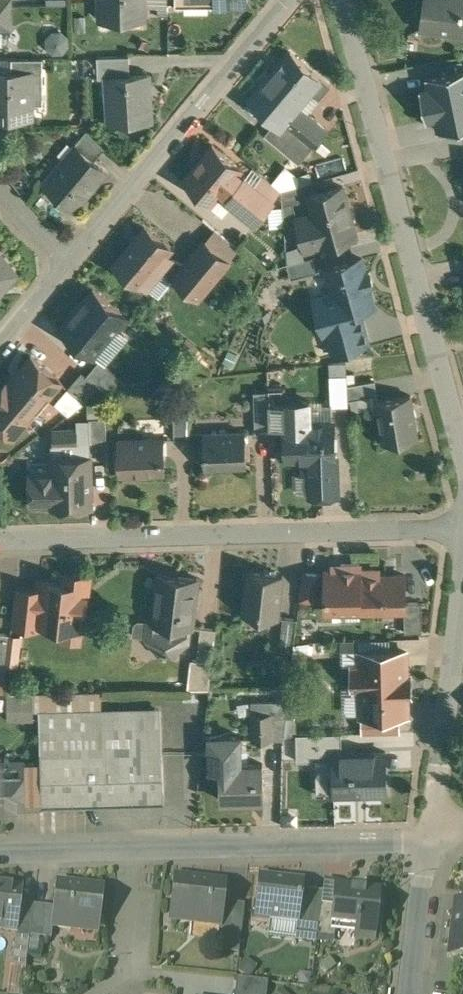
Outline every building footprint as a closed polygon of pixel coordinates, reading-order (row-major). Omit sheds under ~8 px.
[(8,22),(8,27),(10,27),(9,0),(24,0),(0,0),(0,22),(8,22)] [(101,19),(145,18),(144,0),(100,0),(101,19)] [(422,29),(458,34),(459,26),(462,26),(462,0),(426,0),(422,29)] [(291,53),(250,101),(275,122),(273,125),(277,128),(269,138),(299,164),(313,147),(285,123),(298,107),(311,92),(320,99),(331,85),(291,53)] [(130,57),(98,58),(98,79),(108,79),(112,79),(112,76),(130,76),(130,57)] [(43,58),(13,58),(13,72),(30,72),(43,71),(43,58)] [(428,76),(433,102),(462,95),(462,68),(428,76)] [(43,71),(30,72),(31,92),(43,92),(43,71)] [(0,72),(0,119),(31,118),(31,92),(30,72),(13,72),(0,72)] [(130,76),(112,76),(112,79),(108,79),(109,124),(150,123),(149,75),(130,76)] [(433,102),(439,128),(462,123),(462,95),(433,102)] [(327,131),(298,107),(285,123),(313,147),(327,131)] [(105,148),(87,130),(74,145),(76,147),(94,162),(105,148)] [(243,177),(239,174),(242,170),(213,146),(212,147),(213,148),(197,167),(196,166),(184,181),(213,206),(214,210),(220,215),(224,215),(233,205),(255,223),(256,224),(275,201),(273,200),(255,185),(257,182),(252,178),(249,180),(245,177),(244,176),(243,177)] [(76,147),(45,183),(75,209),(106,172),(94,162),(76,147)] [(282,192),(253,168),(252,169),(261,177),(257,182),(255,185),(273,200),(280,192),(281,193),(284,223),(284,222),(282,192)] [(301,187),(282,192),(284,222),(298,220),(294,204),(305,201),(301,187)] [(342,188),(309,197),(316,224),(300,228),(306,249),(321,245),(321,246),(355,237),(342,188)] [(145,229),(115,265),(141,287),(159,264),(165,269),(172,261),(166,256),(171,251),(145,229)] [(203,245),(175,280),(198,299),(227,264),(203,245)] [(4,284),(6,285),(15,274),(0,255),(0,289),(4,284)] [(313,259),(288,266),(292,281),(317,274),(313,259)] [(363,260),(327,269),(334,295),(316,300),(325,336),(328,335),(333,353),(368,343),(360,310),(375,306),(370,287),(374,286),(370,274),(366,275),(363,260)] [(94,289),(61,329),(94,356),(127,317),(94,289)] [(3,389),(2,388),(0,390),(0,426),(14,437),(33,415),(30,412),(46,394),(49,396),(61,383),(31,357),(3,389)] [(129,387),(100,361),(87,376),(99,386),(103,389),(129,387)] [(346,363),(329,365),(331,406),(347,405),(346,363)] [(87,376),(83,373),(68,389),(84,403),(99,386),(87,376)] [(375,382),(349,387),(349,402),(377,397),(375,382)] [(269,391),(255,392),(256,433),(270,434),(269,403),(269,391)] [(410,397),(378,403),(385,443),(417,438),(410,397)] [(334,422),(309,423),(309,402),(269,403),(270,425),(287,425),(288,460),(335,459),(334,422)] [(191,439),(190,403),(173,403),(174,439),(191,439)] [(77,430),(52,430),(52,447),(77,446),(77,430)] [(246,433),(204,434),(205,467),(247,466),(246,433)] [(165,472),(164,438),(120,439),(121,473),(165,472)] [(90,459),(51,460),(51,473),(29,474),(30,505),(52,504),(53,507),(91,507),(91,504),(89,504),(88,480),(90,480),(90,459)] [(374,570),(346,571),(342,575),(327,575),(328,609),(332,613),(342,613),(346,609),(361,609),(361,613),(379,612),(379,609),(405,609),(405,612),(406,612),(406,604),(405,575),(379,576),(379,575),(374,570)] [(283,576),(248,572),(244,614),(279,618),(283,576)] [(198,579),(160,574),(154,622),(139,620),(135,624),(133,636),(147,637),(147,639),(159,654),(172,656),(190,642),(191,629),(192,629),(198,579)] [(321,576),(304,574),(300,601),(317,603),(321,576)] [(73,575),(64,582),(64,584),(41,581),(40,591),(16,589),(12,624),(38,627),(38,623),(82,628),(88,577),(73,575)] [(422,603),(406,604),(406,612),(405,612),(405,634),(422,633),(422,603)] [(298,621),(283,619),(279,651),(294,653),(298,621)] [(217,631),(201,629),(197,662),(213,664),(217,631)] [(6,677),(7,666),(11,636),(0,634),(0,676),(6,677)] [(21,637),(11,636),(7,666),(17,667),(21,637)] [(407,715),(406,652),(360,653),(361,689),(362,716),(407,715)] [(61,727),(142,725),(163,724),(162,705),(103,706),(102,691),(40,693),(41,756),(62,755),(61,727)] [(286,714),(252,715),(253,741),(283,740),(286,714)] [(142,725),(61,727),(62,755),(142,752),(142,725)] [(385,753),(350,754),(349,733),(318,734),(318,761),(333,760),(334,795),(355,795),(355,794),(385,793),(385,794),(386,794),(385,753)] [(318,734),(296,735),(297,761),(318,761),(318,734)] [(240,764),(239,737),(208,738),(210,767),(220,766),(221,800),(264,798),(263,763),(240,764)] [(142,752),(62,755),(41,756),(41,763),(21,764),(22,801),(23,805),(42,805),(42,806),(164,803),(163,752),(142,752)] [(22,801),(21,764),(5,764),(6,774),(0,774),(0,801),(22,801)] [(303,884),(259,879),(254,918),(298,924),(301,897),(303,884)] [(226,886),(174,880),(169,921),(193,923),(193,920),(220,923),(222,923),(224,905),(226,886)] [(101,889),(55,885),(53,908),(53,909),(52,928),(71,930),(71,925),(97,928),(97,932),(98,932),(101,889)] [(379,892),(335,886),(332,906),(329,930),(335,930),(356,933),(355,940),(373,942),(379,892)] [(0,890),(0,929),(17,931),(22,893),(0,890)] [(322,900),(301,897),(298,924),(297,929),(318,931),(321,904),(322,900)] [(332,906),(321,904),(318,931),(317,938),(333,941),(335,930),(329,930),(332,906)] [(244,907),(224,905),(222,923),(220,923),(219,934),(240,937),(244,907)] [(458,905),(452,960),(462,961),(462,906),(458,905)] [(53,909),(33,907),(29,938),(50,941),(52,928),(53,909)] [(29,938),(15,937),(11,967),(25,969),(29,938)] [(238,981),(236,993),(266,993),(267,985),(238,981)]
